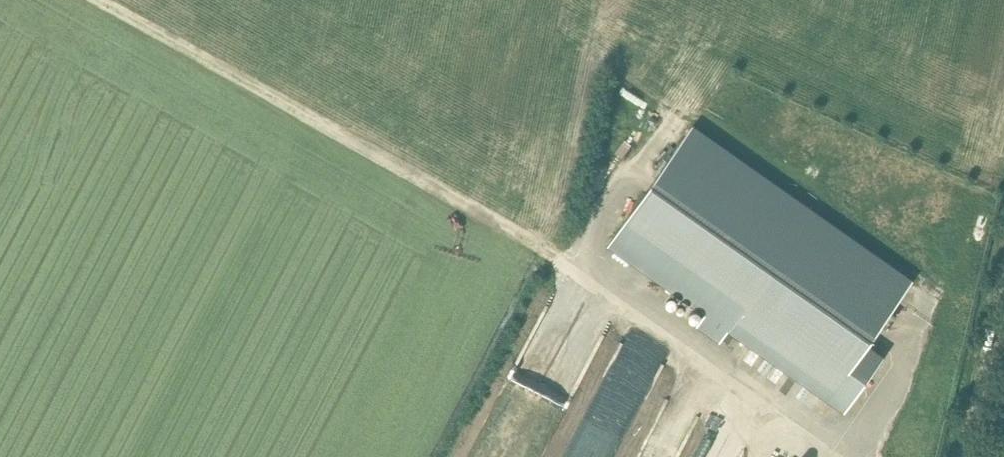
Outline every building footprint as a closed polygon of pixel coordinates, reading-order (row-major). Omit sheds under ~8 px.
[(731,327),(847,409),(884,358),(867,346),(912,283),(691,128),(611,243),(708,311),(699,324),(722,340),(731,327)]
